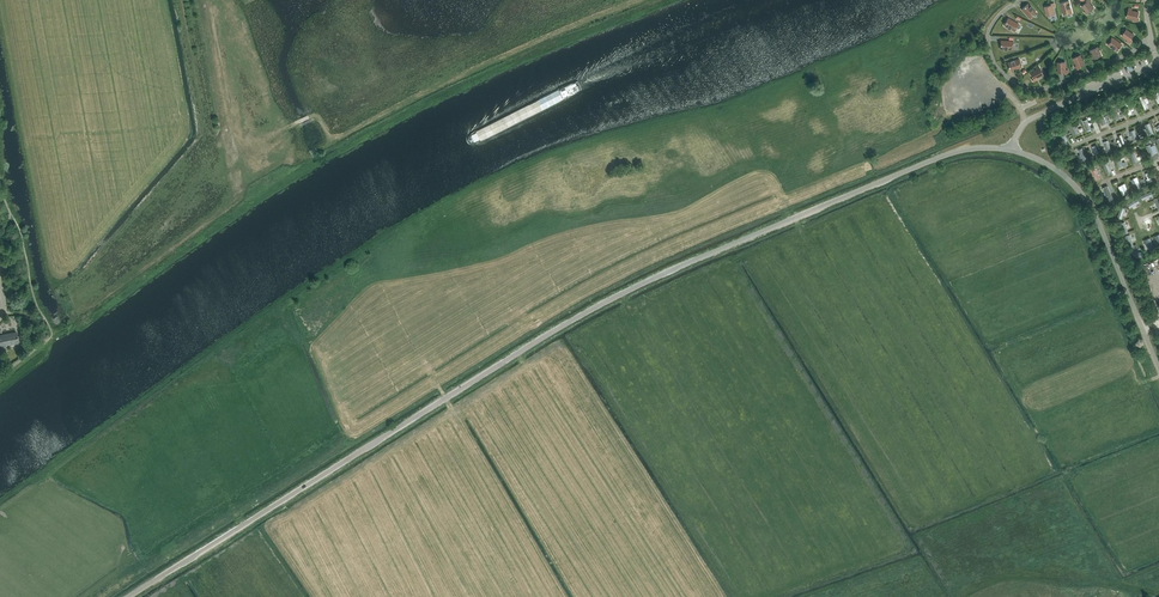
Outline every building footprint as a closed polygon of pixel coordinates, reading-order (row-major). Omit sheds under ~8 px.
[(1082,6),(1086,11),(1085,12),(1087,14),(1094,8),(1089,2),(1091,1),(1090,0),(1086,0),(1087,2),(1082,6)] [(1071,7),(1070,4),(1069,1),(1062,3),(1063,7),(1062,7),(1064,15),(1072,13),(1071,7)] [(1030,18),(1036,12),(1033,8),(1031,6),(1030,6),(1028,3),(1022,8),(1025,12),(1025,13),(1030,18)] [(1053,7),(1055,6),(1054,3),(1051,4),(1051,5),(1045,7),(1047,16),(1054,14),(1053,7)] [(1132,8),(1129,8),(1127,17),(1135,19),(1134,21),(1138,22),(1139,19),(1137,19),(1139,12),(1132,10),(1132,8)] [(1014,31),(1017,28),(1019,24),(1012,20),(1011,21),(1008,19),(1004,25),(1007,27),(1010,29),(1014,31)] [(1122,35),(1128,40),(1127,41),(1130,43),(1131,41),(1130,40),(1134,35),(1127,29),(1122,35)] [(1112,37),(1107,44),(1112,47),(1114,49),(1117,51),(1122,45),(1118,43),(1119,42),(1112,37)] [(1013,41),(1005,40),(1005,42),(1001,41),(1000,49),(1004,49),(1007,50),(1007,49),(1012,50),(1013,41)] [(1099,46),(1090,50),(1093,57),(1092,57),(1093,61),(1096,59),(1095,58),(1101,55),(1099,50),(1101,49),(1099,46)] [(1080,55),(1073,58),(1077,65),(1075,66),(1077,70),(1079,68),(1079,67),(1085,64),(1080,55)] [(1022,67),(1019,59),(1014,60),(1011,61),(1007,62),(1010,70),(1014,68),(1014,69),(1022,67)] [(1065,62),(1057,62),(1058,73),(1065,72),(1065,74),(1068,73),(1068,70),(1066,70),(1065,62)] [(1043,74),(1038,66),(1035,67),(1036,69),(1030,72),(1033,78),(1032,79),(1033,82),(1037,80),(1036,78),(1043,74)] [(1118,106),(1116,106),(1111,107),(1116,120),(1120,118),(1118,112),(1120,111),(1118,106)] [(1075,135),(1080,133),(1076,123),(1071,125),(1075,135)] [(1118,147),(1125,144),(1121,134),(1118,136),(1120,142),(1117,144),(1118,147)] [(1109,139),(1105,140),(1109,152),(1113,151),(1109,139)] [(1079,149),(1084,162),(1089,160),(1084,147),(1079,149)] [(1135,155),(1138,154),(1137,150),(1130,152),(1133,162),(1137,161),(1135,155)] [(1120,168),(1125,166),(1121,155),(1116,157),(1120,168)] [(1149,182),(1153,181),(1150,172),(1145,173),(1149,182)] [(1139,177),(1132,178),(1135,190),(1142,188),(1139,177)] [(1119,186),(1124,196),(1130,193),(1126,183),(1119,186)] [(1116,201),(1112,184),(1105,186),(1110,203),(1116,201)] [(1151,191),(1142,195),(1144,201),(1154,197),(1151,191)] [(1119,216),(1124,218),(1127,208),(1122,206),(1119,216)] [(1129,246),(1134,245),(1131,235),(1126,236),(1129,246)] [(1142,241),(1146,250),(1155,246),(1152,237),(1142,241)] [(1150,274),(1146,265),(1139,268),(1143,277),(1150,274)] [(17,332),(2,335),(2,337),(0,337),(0,348),(4,347),(4,345),(18,342),(17,332)]
